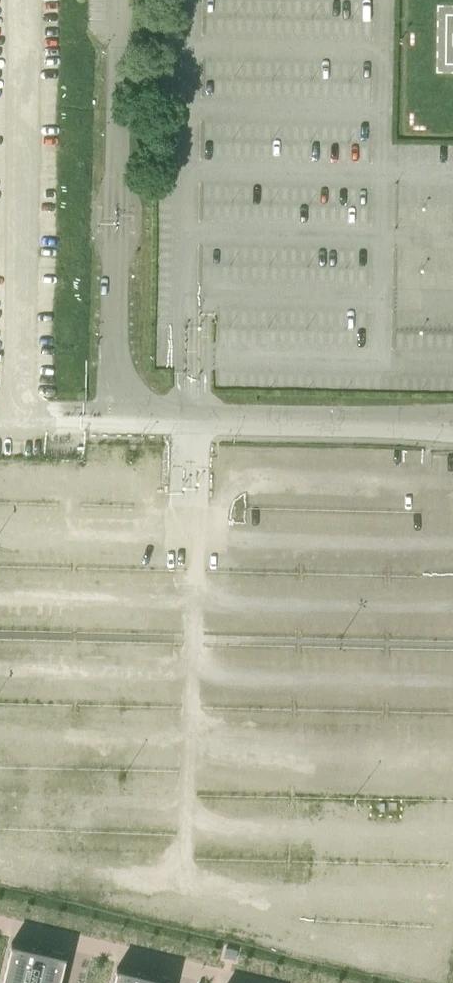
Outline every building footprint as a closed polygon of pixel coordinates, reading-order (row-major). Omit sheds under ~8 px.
[(2,982),(59,982),(66,955),(12,942),(2,982)] [(113,982),(171,982),(172,980),(117,967),(113,982)]
